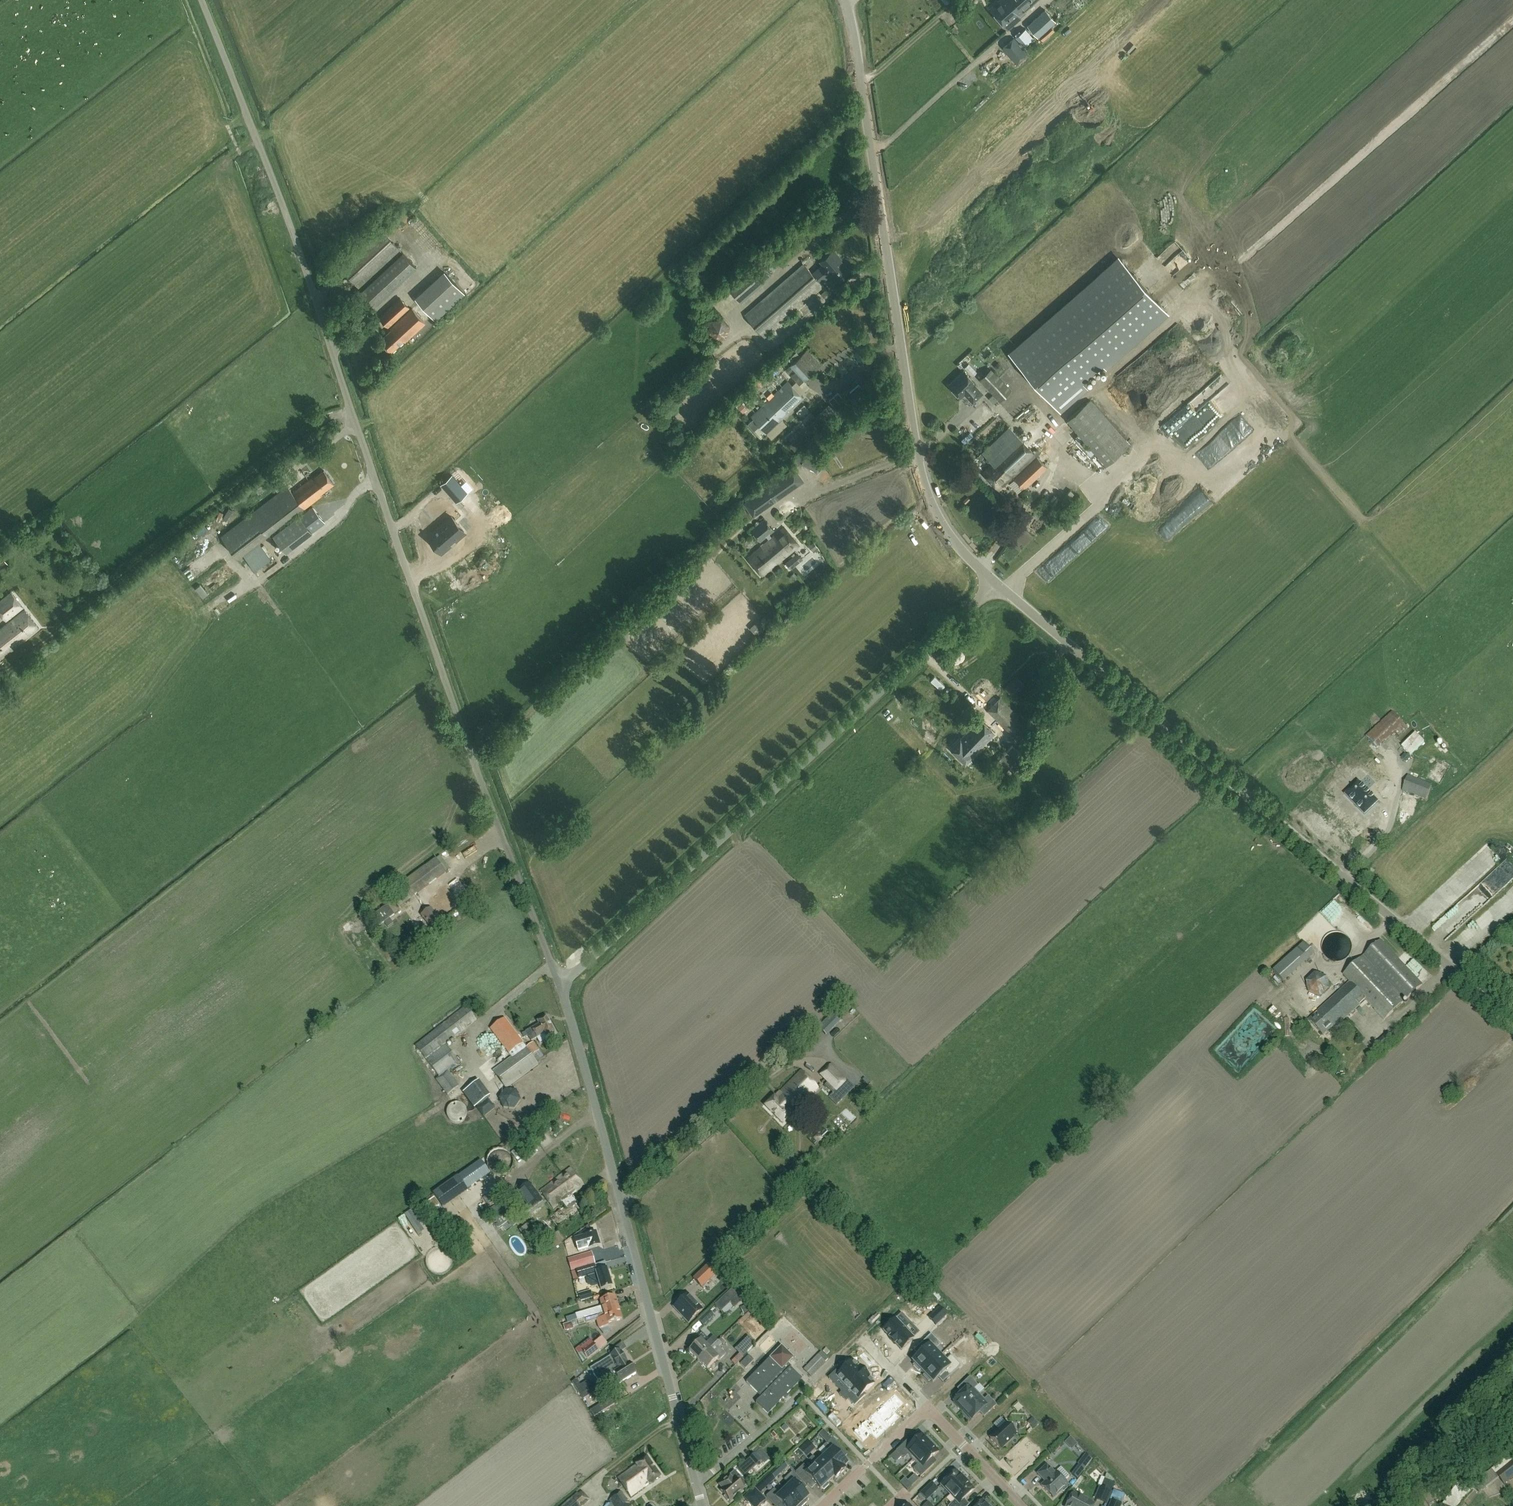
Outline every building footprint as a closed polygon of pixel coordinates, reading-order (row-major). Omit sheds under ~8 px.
[(1012,0),(1000,0),(990,9),(1008,30),(1021,18),(1019,16),(1023,12),(1012,0)] [(1023,12),(1037,0),(1012,0),(1023,12)] [(1055,20),(1045,9),(1027,25),(1037,36),(1055,20)] [(1027,51),(1014,37),(1003,46),(1016,61),(1027,51)] [(360,289),(401,252),(379,228),(338,266),(360,289)] [(820,261),(823,265),(812,274),(803,264),(745,315),(765,338),(823,286),(821,283),(831,274),(838,281),(850,270),(837,257),(838,256),(833,250),(820,261)] [(371,309),(416,268),(402,253),(358,294),(371,309)] [(764,263),(768,272),(776,268),(772,259),(764,263)] [(1122,261),(1013,357),(1060,410),(1081,391),(1076,385),(1164,308),(1122,261)] [(728,288),(741,303),(771,277),(758,262),(728,288)] [(436,321),(465,294),(444,271),(415,298),(436,321)] [(400,298),(379,318),(388,327),(409,308),(400,298)] [(426,324),(412,309),(390,329),(391,330),(380,340),(391,353),(403,341),(405,343),(426,324)] [(985,323),(991,318),(987,314),(982,319),(985,323)] [(714,340),(726,338),(730,327),(722,318),(710,320),(707,331),(704,334),(710,342),(713,339),(714,340)] [(1136,348),(1128,357),(1132,360),(1140,351),(1136,348)] [(804,381),(821,365),(807,350),(791,366),(804,381)] [(991,369),(979,380),(1000,401),(1011,391),(991,369)] [(973,403),(982,394),(983,393),(974,385),(976,383),(964,371),(949,385),(961,397),(965,393),(968,396),(967,397),(973,403)] [(767,433),(803,399),(787,382),(751,416),(767,433)] [(847,402),(838,392),(829,400),(838,410),(847,402)] [(1067,420),(1106,465),(1129,445),(1090,400),(1067,420)] [(797,412),(801,417),(809,409),(805,405),(797,412)] [(1017,418),(1029,429),(1031,427),(1035,431),(1041,424),(1025,409),(1017,418)] [(1009,428),(982,452),(992,463),(981,473),(998,490),(1012,477),(1024,489),(1046,468),(1009,428)] [(961,465),(970,476),(977,470),(968,459),(961,465)] [(794,470),(746,504),(753,514),(801,480),(794,470)] [(278,493),(247,516),(221,536),(238,559),(301,511),(303,514),(275,536),(288,551),(335,515),(323,499),(307,512),(305,509),(323,495),(321,494),(334,484),(324,471),(313,479),(312,478),(292,493),(280,477),(271,484),(278,493)] [(468,493),(452,475),(440,485),(456,503),(468,493)] [(259,495),(268,488),(264,483),(255,490),(259,495)] [(424,507),(438,523),(448,515),(443,510),(447,506),(444,502),(440,505),(434,498),(424,507)] [(400,531),(413,522),(408,515),(395,523),(400,531)] [(440,553),(463,533),(450,518),(427,538),(440,553)] [(772,532),(763,521),(751,531),(760,542),(772,532)] [(767,542),(782,560),(799,545),(784,527),(767,542)] [(782,560),(767,542),(748,558),(763,576),(782,560)] [(262,547),(249,556),(245,559),(254,571),(257,568),(270,558),(262,547)] [(215,548),(211,549),(216,560),(220,558),(215,548)] [(795,555),(786,563),(791,569),(801,561),(795,555)] [(673,591),(664,596),(666,601),(676,597),(673,591)] [(10,593),(0,601),(0,613),(6,621),(23,608),(10,593)] [(0,630),(0,659),(39,628),(24,610),(0,630)] [(1012,735),(1022,725),(1016,719),(1019,716),(1000,697),(987,710),(1012,735)] [(1393,712),(1366,737),(1376,749),(1403,724),(1393,712)] [(995,733),(980,718),(951,749),(966,763),(995,733)] [(1386,776),(1371,791),(1380,800),(1395,785),(1386,776)] [(1402,791),(1425,801),(1432,786),(1408,776),(1402,791)] [(1348,790),(1349,792),(1346,795),(1364,815),(1377,802),(1359,783),(1355,787),(1353,785),(1348,790)] [(392,900),(383,907),(388,914),(398,907),(398,908),(412,898),(411,898),(445,873),(444,872),(453,865),(460,860),(452,849),(445,854),(448,858),(439,865),(435,860),(431,862),(423,851),(417,854),(413,849),(402,857),(410,867),(413,869),(416,873),(401,884),(406,890),(392,900)] [(1461,895),(1454,889),(1458,884),(1451,878),(1444,888),(1458,899),(1461,895)] [(457,880),(434,896),(446,912),(452,908),(455,912),(460,909),(458,906),(470,897),(457,880)] [(1439,900),(1435,895),(1420,907),(1422,910),(1420,911),(1427,921),(1453,901),(1448,894),(1442,886),(1438,889),(1444,896),(1439,900)] [(430,929),(441,921),(431,908),(420,916),(430,929)] [(1339,931),(1346,925),(1332,910),(1325,916),(1339,931)] [(1336,1024),(1337,1025),(1366,999),(1385,1019),(1422,985),(1380,940),(1344,975),(1350,982),(1309,1020),(1323,1036),(1336,1024)] [(1273,971),(1284,982),(1315,955),(1304,943),(1273,971)] [(1260,977),(1266,988),(1273,983),(1266,973),(1260,977)] [(1315,973),(1306,982),(1308,994),(1320,998),(1329,989),(1327,977),(1315,973)] [(466,1007),(440,1027),(415,1047),(439,1077),(435,1080),(447,1095),(458,1086),(447,1071),(453,1066),(458,1062),(453,1057),(465,1048),(455,1037),(476,1020),(466,1007)] [(531,1042),(537,1039),(540,1044),(548,1040),(546,1037),(555,1033),(546,1017),(537,1022),(538,1025),(525,1032),(531,1042)] [(533,1042),(526,1048),(504,1019),(490,1030),(509,1054),(512,1052),(515,1056),(493,1071),(506,1089),(538,1065),(532,1056),(539,1051),(533,1042)] [(1393,1038),(1388,1032),(1376,1044),(1381,1049),(1393,1038)] [(497,1043),(493,1046),(488,1038),(475,1046),(480,1055),(485,1051),(489,1058),(501,1051),(497,1043)] [(830,1066),(827,1062),(816,1072),(820,1076),(820,1077),(837,1094),(838,1093),(843,1099),(854,1089),(832,1065),(830,1066)] [(819,1089),(803,1072),(781,1093),(779,1091),(773,1097),(774,1098),(765,1106),(782,1124),(791,1115),(791,1114),(819,1089)] [(427,1099),(441,1090),(434,1080),(420,1089),(427,1099)] [(520,1101),(516,1091),(505,1090),(498,1099),(503,1109),(514,1110),(520,1101)] [(495,1109),(487,1099),(475,1107),(483,1118),(495,1109)] [(447,1109),(446,1113),(447,1117),(449,1121),(452,1123),(456,1124),(460,1123),(464,1121),(466,1117),(467,1113),(466,1109),(464,1106),(460,1104),(456,1103),(452,1104),(449,1106),(447,1109)] [(512,1167),(513,1163),(512,1159),(510,1155),(507,1152),(504,1150),(500,1149),(495,1150),(492,1152),(489,1155),(487,1159),(486,1163),(487,1167),(489,1171),(492,1173),(495,1175),(500,1176),(504,1175),(507,1173),(510,1171),(512,1167)] [(565,1240),(561,1235),(585,1217),(576,1205),(578,1204),(571,1195),(584,1186),(571,1169),(540,1192),(553,1209),(562,1202),(565,1206),(549,1219),(559,1232),(542,1244),(547,1253),(565,1240)] [(458,1177),(433,1194),(442,1207),(467,1190),(458,1177)] [(528,1210),(541,1201),(529,1184),(516,1194),(528,1210)] [(585,1237),(577,1239),(581,1252),(599,1246),(595,1233),(585,1236),(585,1237)] [(567,1259),(571,1271),(594,1264),(590,1253),(567,1259)] [(612,1287),(606,1270),(596,1273),(594,1265),(576,1271),(578,1279),(586,1277),(587,1282),(592,1281),(594,1287),(599,1285),(601,1291),(612,1287)] [(701,1287),(715,1274),(707,1265),(693,1279),(701,1287)] [(742,1301),(731,1289),(714,1305),(720,1312),(730,1303),(735,1308),(742,1301)] [(578,1293),(579,1300),(590,1297),(589,1290),(578,1293)] [(607,1311),(618,1308),(615,1297),(600,1301),(602,1307),(589,1311),(591,1316),(607,1311)] [(691,1298),(688,1301),(685,1297),(673,1308),(688,1324),(703,1310),(691,1298)] [(591,1316),(585,1318),(584,1318),(586,1324),(596,1321),(598,1330),(608,1327),(608,1324),(621,1320),(618,1308),(607,1311),(591,1316)] [(940,1308),(929,1318),(935,1325),(946,1315),(940,1308)] [(575,1315),(577,1321),(584,1318),(585,1318),(591,1316),(589,1311),(575,1315)] [(709,1311),(698,1321),(703,1326),(714,1316),(709,1311)] [(903,1312),(885,1330),(903,1348),(915,1337),(904,1325),(910,1320),(903,1312)] [(565,1332),(573,1329),(571,1322),(563,1325),(565,1332)] [(765,1332),(754,1343),(762,1351),(773,1339),(765,1332)] [(734,1347),(744,1355),(754,1342),(744,1335),(734,1347)] [(968,1335),(961,1341),(967,1347),(962,1352),(968,1358),(979,1347),(968,1335)] [(581,1353),(578,1356),(582,1363),(587,1360),(607,1344),(602,1337),(593,1344),(593,1343),(581,1353)] [(922,1372),(938,1358),(933,1352),(938,1347),(929,1337),(919,1347),(923,1351),(912,1362),(922,1372)] [(698,1361),(709,1350),(700,1340),(689,1351),(698,1361)] [(707,1370),(717,1360),(719,1361),(726,1355),(718,1347),(720,1345),(718,1342),(709,1350),(698,1361),(707,1370)] [(769,1359),(758,1370),(746,1383),(761,1398),(755,1403),(767,1415),(802,1380),(790,1368),(791,1367),(788,1364),(793,1359),(781,1347),(769,1359)] [(605,1393),(620,1384),(636,1374),(629,1364),(628,1364),(619,1350),(610,1356),(610,1357),(590,1369),(601,1387),(605,1393)] [(811,1377),(828,1359),(821,1352),(804,1370),(811,1377)] [(938,1358),(922,1372),(932,1383),(944,1372),(948,1377),(958,1367),(949,1357),(943,1363),(938,1358)] [(740,1364),(745,1369),(750,1363),(745,1358),(740,1364)] [(839,1368),(827,1379),(841,1393),(846,1389),(863,1373),(858,1368),(857,1368),(851,1362),(842,1371),(839,1368)] [(863,1373),(846,1389),(852,1395),(847,1400),(852,1405),(857,1400),(858,1402),(864,1396),(862,1394),(873,1385),(867,1379),(868,1378),(863,1373)] [(961,1411),(979,1394),(974,1389),(977,1386),(969,1377),(959,1387),(963,1391),(953,1401),(954,1402),(954,1403),(961,1411)] [(582,1400),(598,1390),(595,1385),(579,1395),(582,1400)] [(629,1395),(638,1392),(636,1385),(627,1388),(629,1395)] [(739,1397),(733,1392),(730,1395),(729,1394),(721,1401),(727,1408),(739,1397)] [(984,1400),(979,1394),(961,1411),(962,1411),(962,1410),(971,1420),(981,1410),(986,1415),(996,1405),(987,1396),(984,1400)] [(614,1397),(606,1402),(590,1412),(594,1419),(618,1403),(614,1397)] [(897,1397),(876,1416),(890,1431),(902,1420),(897,1415),(906,1406),(897,1397)] [(941,1414),(947,1408),(941,1401),(935,1407),(941,1414)] [(722,1417),(728,1424),(733,1419),(734,1420),(742,1411),(734,1404),(722,1417)] [(876,1416),(856,1435),(865,1445),(874,1437),(879,1442),(890,1431),(876,1416)] [(1028,1422),(1032,1427),(1037,1424),(1032,1419),(1028,1422)] [(1000,1450),(1016,1435),(1006,1424),(990,1439),(1000,1450)] [(730,1439),(736,1446),(748,1436),(742,1429),(730,1439)] [(907,1455),(912,1460),(931,1442),(926,1436),(925,1438),(922,1435),(913,1443),(909,1439),(896,1451),(903,1459),(907,1455)] [(828,1452),(823,1457),(840,1475),(845,1470),(843,1468),(847,1465),(838,1456),(843,1452),(831,1439),(823,1447),(828,1452)] [(931,1442),(912,1460),(917,1465),(913,1469),(920,1477),(933,1465),(929,1461),(938,1452),(935,1449),(937,1447),(931,1442)] [(749,1459),(757,1469),(762,1464),(754,1454),(749,1459)] [(1071,1474),(1077,1479),(1092,1460),(1085,1454),(1077,1464),(1079,1465),(1071,1474)] [(1479,1492),(1498,1477),(1504,1485),(1512,1477),(1512,1459),(1510,1455),(1473,1484),(1479,1492)] [(808,1460),(814,1466),(829,1482),(833,1478),(834,1480),(840,1475),(823,1457),(818,1462),(812,1456),(808,1460)] [(650,1484),(660,1477),(646,1458),(636,1465),(636,1466),(618,1479),(631,1497),(650,1484)] [(746,1462),(741,1467),(745,1472),(750,1467),(746,1462)] [(829,1482),(814,1466),(809,1471),(803,1465),(795,1473),(807,1485),(811,1481),(820,1490),(822,1489),(823,1490),(829,1485),(827,1483),(829,1482)] [(1083,1472),(1093,1480),(1099,1473),(1089,1465),(1083,1472)] [(1046,1466),(1038,1474),(1045,1482),(1041,1486),(1053,1499),(1061,1491),(1063,1492),(1066,1488),(1066,1486),(1067,1485),(1055,1473),(1054,1474),(1046,1466)] [(950,1495),(965,1480),(962,1476),(961,1477),(955,1471),(941,1485),(950,1495)] [(734,1472),(729,1476),(719,1485),(723,1490),(721,1492),(730,1502),(743,1490),(747,1486),(734,1472)] [(784,1490),(799,1505),(803,1505),(806,1503),(804,1501),(808,1498),(798,1488),(803,1484),(792,1472),(784,1480),(789,1485),(784,1490)] [(904,1479),(900,1483),(907,1490),(911,1486),(904,1479)] [(1100,1488),(1110,1492),(1114,1483),(1104,1479),(1100,1488)] [(950,1495),(955,1500),(949,1505),(968,1505),(969,1505),(964,1499),(973,1490),(968,1485),(969,1483),(965,1480),(950,1495)] [(1415,1486),(1428,1504),(1437,1498),(1424,1480),(1415,1486)] [(919,1494),(925,1500),(937,1489),(930,1483),(919,1494)] [(1466,1495),(1456,1485),(1442,1504),(1441,1505),(1456,1505),(1466,1495)] [(1106,1503),(1110,1492),(1100,1488),(1099,1487),(1095,1499),(1106,1503)] [(743,1498),(751,1505),(764,1505),(767,1503),(754,1489),(743,1498)] [(784,1490),(779,1495),(774,1489),(766,1497),(774,1505),(779,1505),(781,1504),(782,1505),(799,1505),(784,1490)] [(573,1499),(565,1505),(583,1505),(589,1500),(582,1491),(573,1499)] [(621,1492),(607,1500),(611,1505),(630,1505),(631,1505),(621,1492)] [(1066,1505),(1093,1505),(1072,1494),(1066,1505)]
